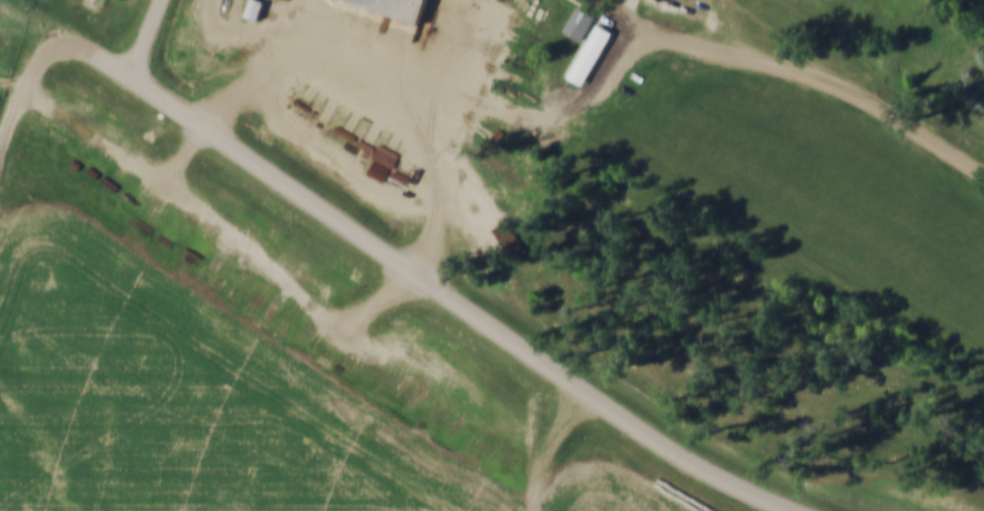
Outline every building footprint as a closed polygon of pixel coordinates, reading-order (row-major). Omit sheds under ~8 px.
[(245,13),(258,17),(264,0),(249,0),(245,13)] [(422,23),(430,0),(356,0),(422,23)] [(578,3),(563,30),(582,40),(597,14),(578,3)] [(600,20),(569,74),(582,81),(614,28),(600,20)] [(504,242),(518,242),(518,226),(504,226),(504,242)]
